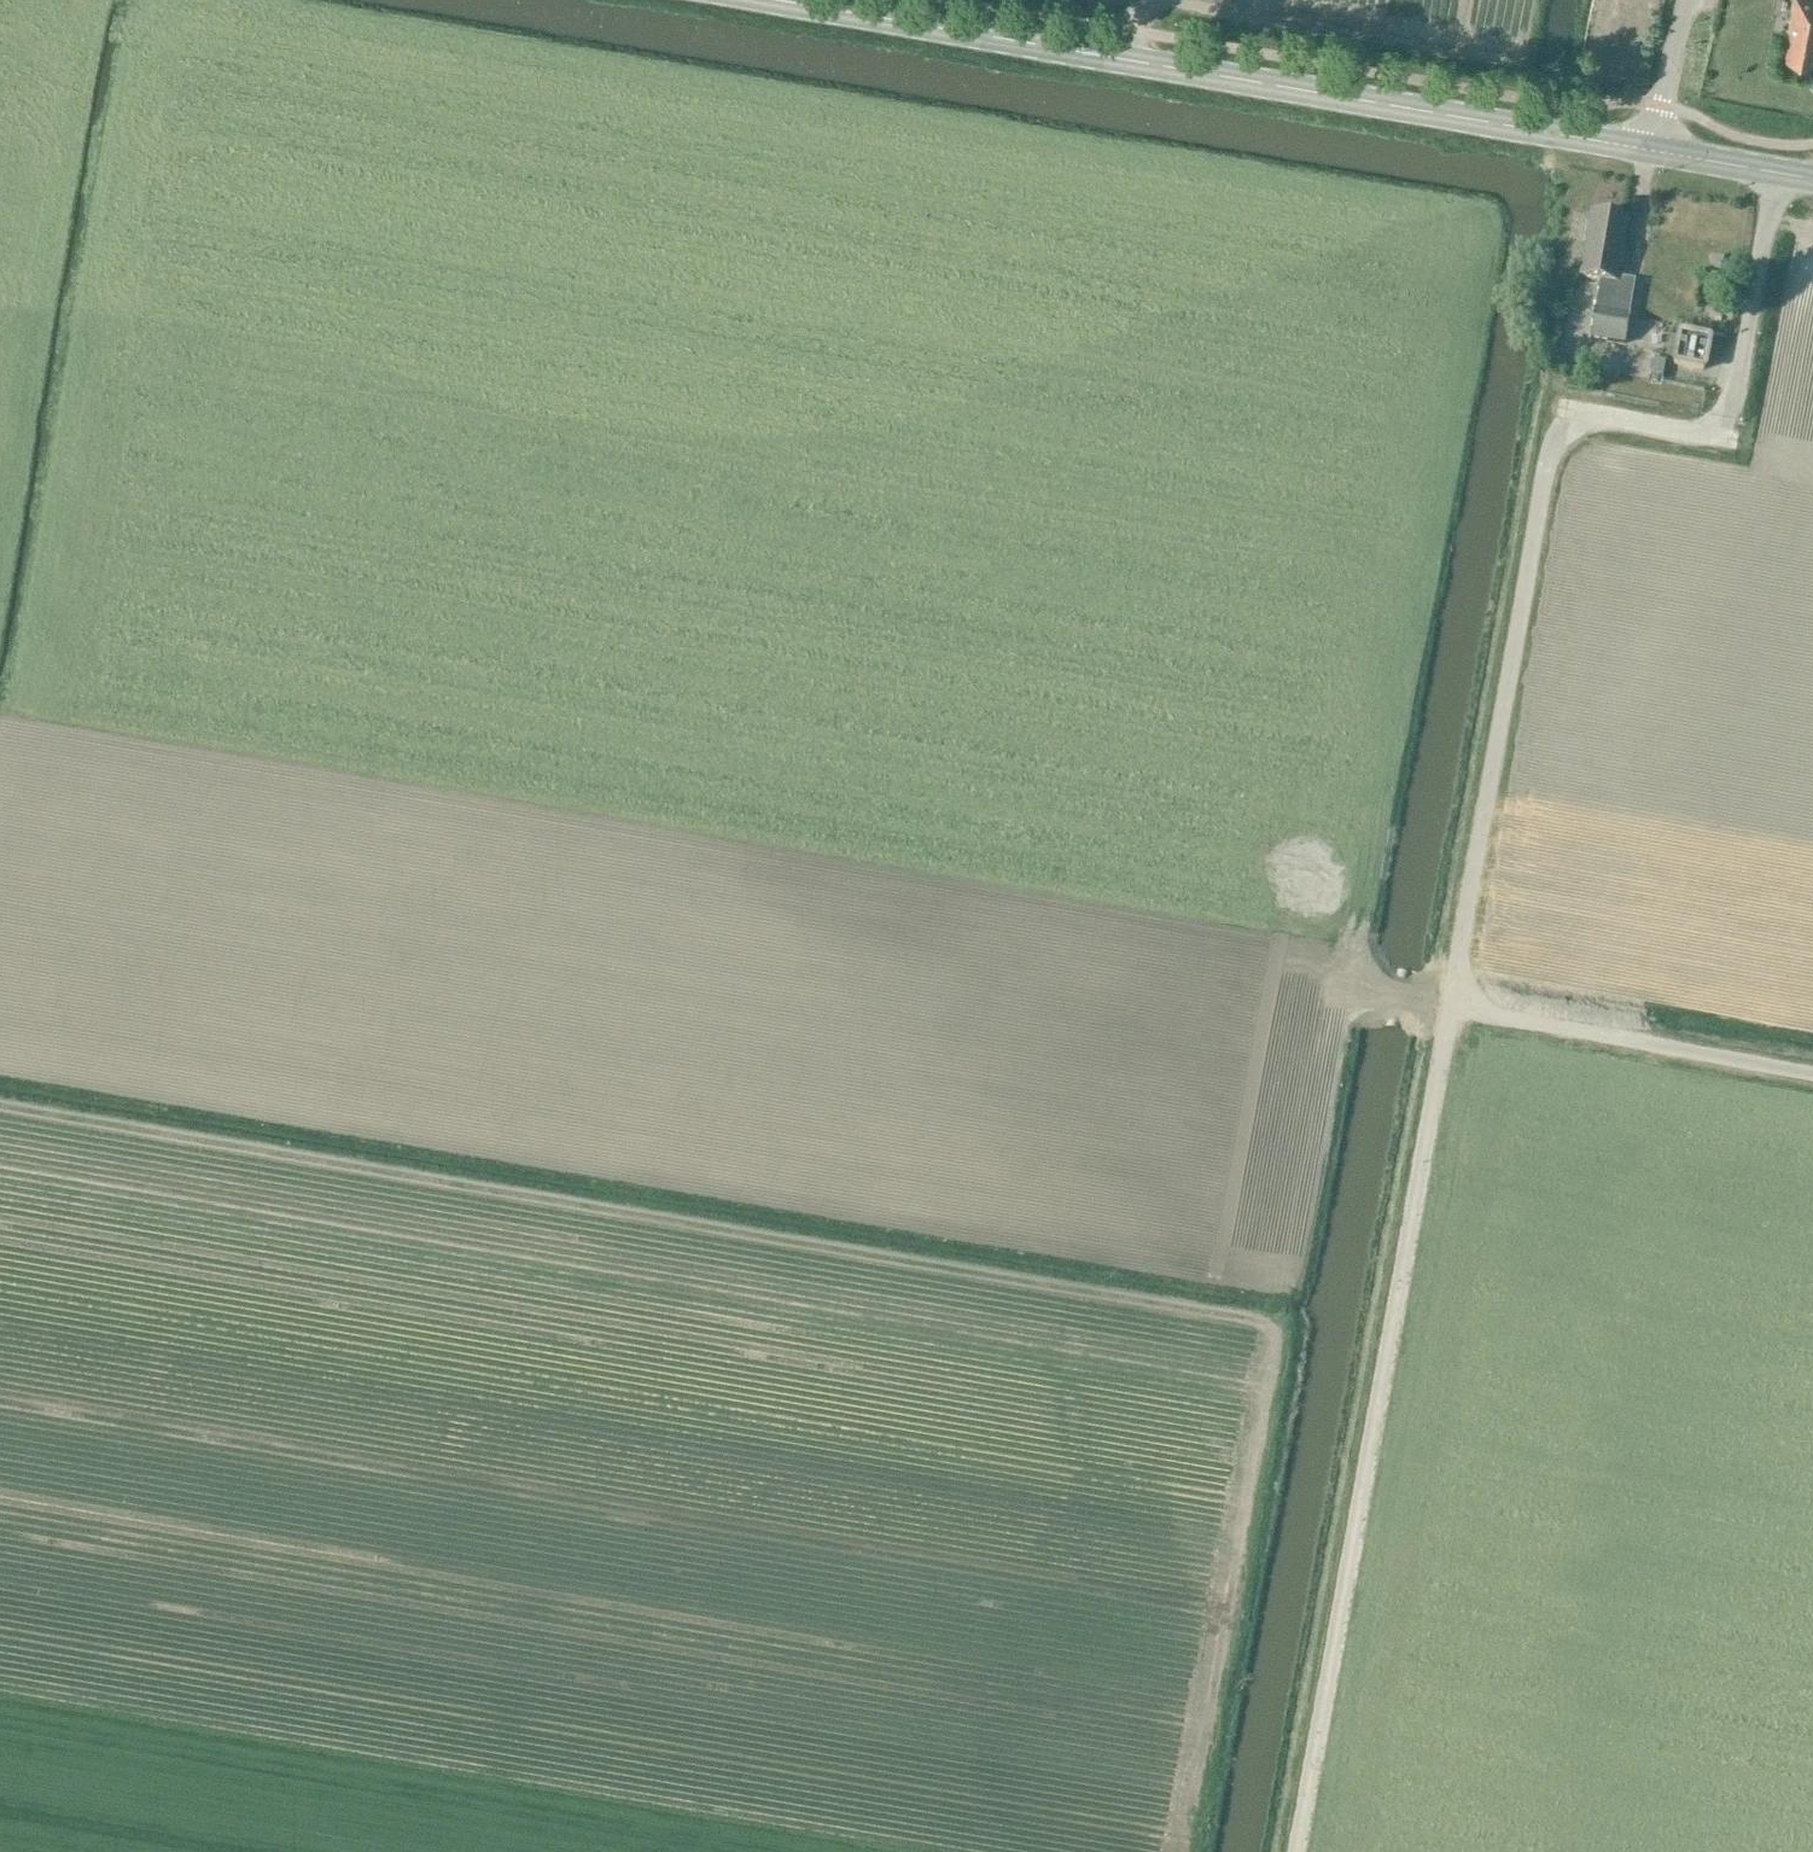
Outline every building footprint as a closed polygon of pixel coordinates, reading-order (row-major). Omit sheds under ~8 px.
[(1812,58),(1812,0),(1794,0),(1783,59),(1812,63),(1812,58)] [(1635,283),(1616,280),(1627,222),(1593,216),(1582,280),(1600,283),(1590,341),(1624,347),(1629,318),(1635,283)] [(1724,261),(1711,259),(1709,272),(1721,273),(1724,261)] [(1672,364),(1672,365),(1672,366),(1672,367),(1673,368),(1673,369),(1674,369),(1675,369),(1675,370),(1676,370),(1702,375),(1703,375),(1704,375),(1705,374),(1706,374),(1706,373),(1707,373),(1707,372),(1707,371),(1708,371),(1713,345),(1713,344),(1713,343),(1712,343),(1712,342),(1712,341),(1711,340),(1710,340),(1710,339),(1709,339),(1683,334),(1682,334),(1681,334),(1680,334),(1679,334),(1679,335),(1678,335),(1678,336),(1677,336),(1677,337),(1677,338),(1672,364)] [(1576,339),(1573,355),(1589,358),(1592,342),(1576,339)] [(1665,363),(1652,361),(1649,375),(1662,377),(1665,363)]
